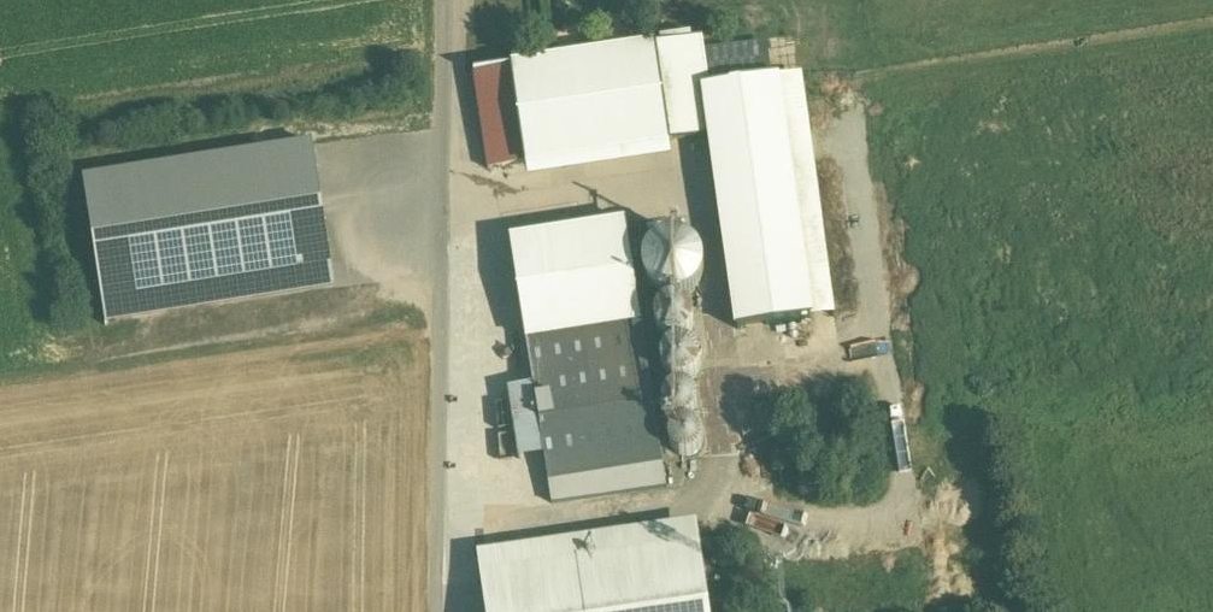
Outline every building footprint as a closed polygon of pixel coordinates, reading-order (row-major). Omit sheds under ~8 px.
[(700,40),(655,46),(670,142),(712,135),(705,88),(707,88),(702,55),(700,40)] [(655,46),(512,67),(526,163),(670,142),(655,46)] [(702,55),(707,88),(769,79),(765,47),(702,55)] [(512,67),(474,73),(488,168),(526,163),(512,67)] [(707,88),(705,88),(712,135),(739,326),(834,313),(801,74),(769,79),(707,88)] [(333,268),(316,149),(85,183),(103,302),(333,268)] [(626,222),(511,240),(526,336),(502,340),(521,459),(545,455),(552,503),(667,486),(626,222)] [(702,276),(704,265),(702,253),(695,244),(685,237),(673,235),(662,237),(652,244),(646,254),(643,266),(646,277),(653,287),(662,293),(674,296),(686,293),(695,286),(702,276)] [(693,327),(694,319),(693,312),(688,305),(682,301),(674,300),(667,302),(660,306),(656,312),(655,320),(656,327),(661,334),(667,338),(675,339),(682,338),(689,333),(693,327)] [(699,368),(700,361),(699,353),(694,347),(688,343),(680,341),(673,343),(666,347),(662,354),(661,361),(663,369),(667,375),(673,379),(681,381),(688,379),(695,375),(699,368)] [(697,409),(698,402),(697,395),(693,390),(687,386),(680,385),(674,386),(668,390),(664,396),(663,402),(665,409),(668,415),(674,418),(681,420),(687,418),(693,414),(697,409)] [(703,445),(704,438),(702,431),(699,426),(693,422),(686,421),(679,422),(674,426),(670,432),(669,439),(670,445),(674,451),(680,455),(687,456),(693,454),(699,450),(703,445)] [(482,576),(488,611),(709,611),(699,545),(482,576)]
